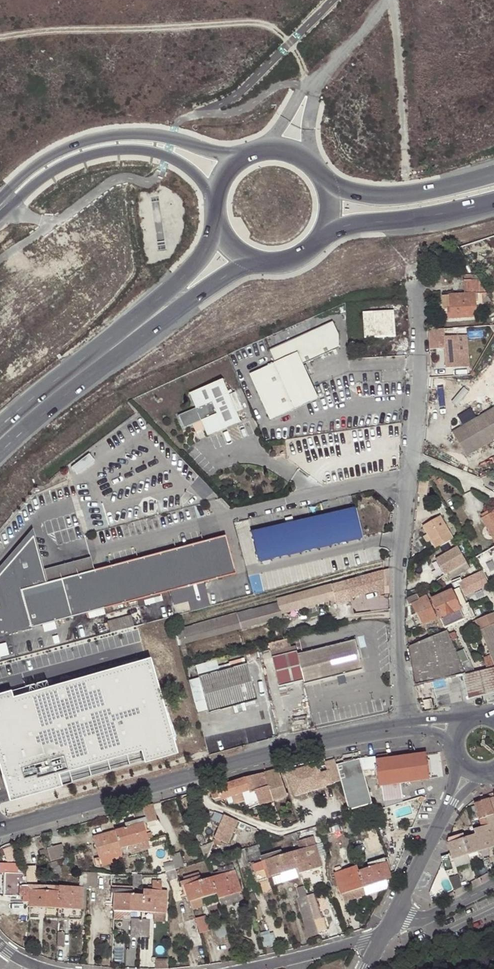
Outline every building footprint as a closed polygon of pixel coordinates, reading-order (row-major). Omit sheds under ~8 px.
[(476,294),(487,294),(479,280),(463,281),(464,295),(449,296),(450,307),(448,307),(450,319),(477,317),(476,294)] [(395,336),(393,310),(362,312),(364,338),(395,336)] [(274,365),(250,376),(271,421),(318,399),(303,365),(338,348),(338,335),(332,322),(269,353),(274,365)] [(445,337),(445,328),(433,329),(435,349),(444,349),(446,368),(461,367),(458,336),(445,337)] [(220,377),(188,391),(195,407),(178,415),(183,427),(200,420),(207,437),(240,423),(220,377)] [(458,417),(463,426),(452,432),(471,464),(493,451),(493,395),(458,417)] [(429,493),(430,477),(423,477),(422,493),(429,493)] [(356,508),(252,531),(259,561),(362,538),(356,508)] [(482,519),(493,540),(493,512),(482,519)] [(453,538),(440,515),(423,526),(437,549),(453,538)] [(19,590),(46,583),(30,529),(0,564),(0,635),(29,626),(19,590)] [(234,574),(224,536),(46,583),(19,590),(29,626),(234,574)] [(469,567),(458,547),(436,559),(445,574),(447,573),(450,578),(469,567)] [(380,570),(343,581),(348,601),(350,601),(352,601),(351,597),(377,591),(379,599),(383,598),(382,572),(380,570)] [(483,579),(480,571),(461,579),(460,578),(452,581),(454,587),(459,585),(464,595),(471,593),(469,587),(478,583),(478,581),(483,579)] [(348,601),(343,581),(276,599),(277,602),(175,630),(179,644),(185,642),(281,616),(280,614),(279,609),(288,607),(290,611),(334,599),(336,604),(348,601)] [(469,612),(457,588),(432,600),(445,628),(464,619),(463,616),(468,614),(469,612)] [(473,601),(485,595),(482,589),(470,595),(473,601)] [(416,594),(406,599),(405,607),(411,605),(415,614),(418,613),(422,624),(437,619),(426,596),(418,599),(416,594)] [(477,621),(492,655),(481,658),(486,668),(493,666),(493,614),(477,621)] [(107,621),(111,633),(134,626),(132,615),(107,621)] [(447,632),(409,647),(416,685),(473,671),(463,649),(456,652),(447,632)] [(362,669),(355,641),(297,655),(296,652),(272,658),(279,686),(303,680),(305,684),(362,669)] [(185,642),(179,644),(182,654),(188,652),(185,642)] [(1,774),(137,735),(145,762),(177,753),(149,659),(11,701),(10,693),(0,697),(0,771),(1,774)] [(256,699),(247,664),(198,677),(208,713),(256,699)] [(463,675),(465,686),(468,698),(493,692),(493,667),(463,675)] [(423,700),(425,709),(433,708),(432,699),(423,700)] [(208,750),(222,748),(219,720),(205,722),(208,750)] [(337,766),(341,781),(350,811),(371,805),(364,779),(370,778),(369,771),(370,770),(371,774),(375,774),(375,777),(378,777),(378,780),(376,780),(377,785),(379,784),(379,786),(392,784),(429,780),(426,755),(390,759),(389,754),(375,756),(376,759),(359,760),(352,762),(337,766)] [(337,766),(335,760),(325,762),(328,772),(320,774),(318,765),(288,773),(295,795),(341,781),(337,766)] [(287,797),(278,770),(265,774),(271,796),(273,802),(287,797)] [(265,774),(246,779),(249,791),(250,793),(255,792),(258,803),(259,806),(273,802),(271,796),(265,774)] [(210,794),(213,800),(214,801),(220,798),(221,800),(249,791),(246,779),(245,779),(227,785),(207,791),(208,794),(210,794)] [(253,804),(258,803),(255,792),(250,793),(252,799),(253,804)] [(190,797),(183,800),(188,811),(195,809),(190,797)] [(474,805),(479,818),(493,813),(489,800),(474,805)] [(126,829),(114,832),(119,849),(129,846),(147,841),(146,835),(145,831),(143,824),(146,823),(145,823),(155,820),(151,805),(141,807),(144,818),(137,821),(124,824),(126,829)] [(144,818),(141,807),(133,810),(137,821),(144,818)] [(493,813),(479,818),(482,828),(489,849),(493,847),(493,816),(493,813)] [(239,820),(225,815),(216,838),(229,844),(239,820)] [(346,821),(347,827),(363,824),(361,818),(346,821)] [(363,824),(347,827),(349,835),(364,831),(363,824)] [(482,828),(473,831),(475,836),(469,837),(475,853),(489,849),(482,828)] [(119,849),(114,832),(92,837),(98,858),(99,860),(120,854),(119,849)] [(296,833),(288,836),(290,842),(299,840),(296,833)] [(441,857),(443,863),(452,860),(457,859),(465,839),(463,835),(448,840),(446,842),(450,855),(441,857)] [(469,837),(465,839),(457,859),(475,853),(469,837)] [(149,847),(147,841),(129,846),(131,853),(149,847)] [(214,842),(200,848),(206,861),(214,842)] [(24,843),(12,846),(14,853),(26,850),(24,843)] [(326,856),(322,844),(315,846),(319,859),(326,856)] [(61,845),(47,849),(51,862),(65,858),(61,845)] [(14,853),(12,846),(2,849),(7,863),(17,860),(14,853)] [(315,846),(293,853),(298,869),(300,874),(323,867),(319,859),(315,846)] [(51,862),(47,849),(39,851),(41,857),(40,857),(42,863),(43,866),(44,870),(46,875),(47,878),(54,875),(51,863),(51,862)] [(244,849),(235,852),(239,866),(248,864),(244,849)] [(281,852),(261,858),(266,874),(270,872),(271,878),(281,875),(295,870),(298,869),(293,853),(283,856),(281,852)] [(121,856),(120,854),(99,860),(98,858),(94,859),(96,866),(101,864),(102,868),(113,864),(111,859),(121,856)] [(176,870),(182,868),(179,856),(172,858),(173,862),(176,870)] [(266,874),(261,858),(250,862),(257,883),(271,878),(270,872),(266,874)] [(368,864),(369,868),(391,880),(384,859),(368,864)] [(445,872),(455,869),(452,860),(443,863),(445,872)] [(166,873),(176,870),(173,862),(163,865),(166,873)] [(219,869),(221,876),(235,871),(233,865),(219,869)] [(26,867),(26,886),(37,886),(36,867),(26,867)] [(341,895),(364,888),(358,872),(357,867),(334,874),(341,895)] [(358,872),(364,888),(391,880),(369,868),(358,872)] [(176,871),(176,870),(166,873),(168,881),(178,878),(177,876),(176,871)] [(298,878),(295,870),(281,875),(283,883),(298,878)] [(221,876),(212,878),(217,895),(219,899),(241,892),(235,871),(221,876)] [(87,888),(87,873),(79,873),(79,888),(82,888),(87,888)] [(97,874),(87,873),(87,888),(96,889),(97,874)] [(26,886),(22,874),(5,874),(4,896),(23,897),(22,902),(26,903),(26,886)] [(183,879),(184,882),(200,877),(199,874),(183,879)] [(271,878),(274,886),(283,883),(281,875),(271,878)] [(189,903),(217,895),(212,878),(201,881),(200,877),(184,882),(180,883),(181,887),(184,886),(189,903)] [(366,896),(387,889),(389,885),(391,880),(364,888),(366,896)] [(152,882),(152,891),(161,892),(161,882),(152,882)] [(58,909),(26,886),(26,903),(29,903),(29,908),(38,908),(58,909)] [(37,886),(26,886),(58,909),(58,892),(49,892),(49,887),(37,886)] [(307,896),(303,886),(296,889),(298,899),(307,896)] [(58,887),(58,892),(58,909),(81,910),(82,888),(79,888),(58,887)] [(344,903),(366,896),(364,888),(341,895),(344,903)] [(113,895),(112,912),(142,895),(132,895),(132,891),(110,889),(110,894),(113,895)] [(142,895),(141,913),(166,914),(167,892),(161,892),(152,891),(142,891),(142,895)] [(219,899),(221,908),(244,901),(241,892),(219,899)] [(142,895),(112,912),(130,912),(141,913),(142,895)] [(314,921),(310,907),(307,896),(298,899),(301,909),(300,910),(305,925),(306,924),(315,922),(314,921)] [(318,904),(310,907),(314,921),(322,918),(318,904)] [(141,913),(130,912),(129,920),(132,920),(141,920),(141,913)] [(195,920),(199,934),(210,931),(206,916),(195,920)] [(141,920),(132,920),(130,937),(141,937),(141,920)] [(310,937),(318,934),(315,922),(306,924),(310,937)] [(270,934),(261,937),(263,947),(275,943),(272,934),(270,934)] [(252,942),(241,937),(237,944),(248,949),(252,942)]
